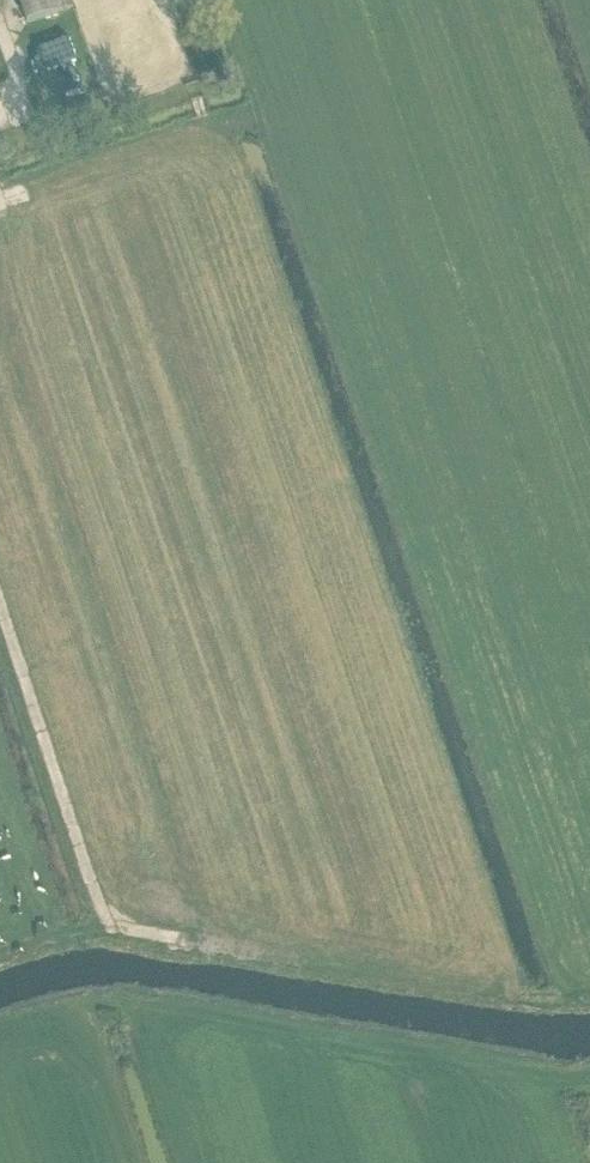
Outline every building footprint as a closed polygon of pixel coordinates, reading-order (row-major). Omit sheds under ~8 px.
[(74,7),(72,0),(19,0),(26,22),(74,7)]
